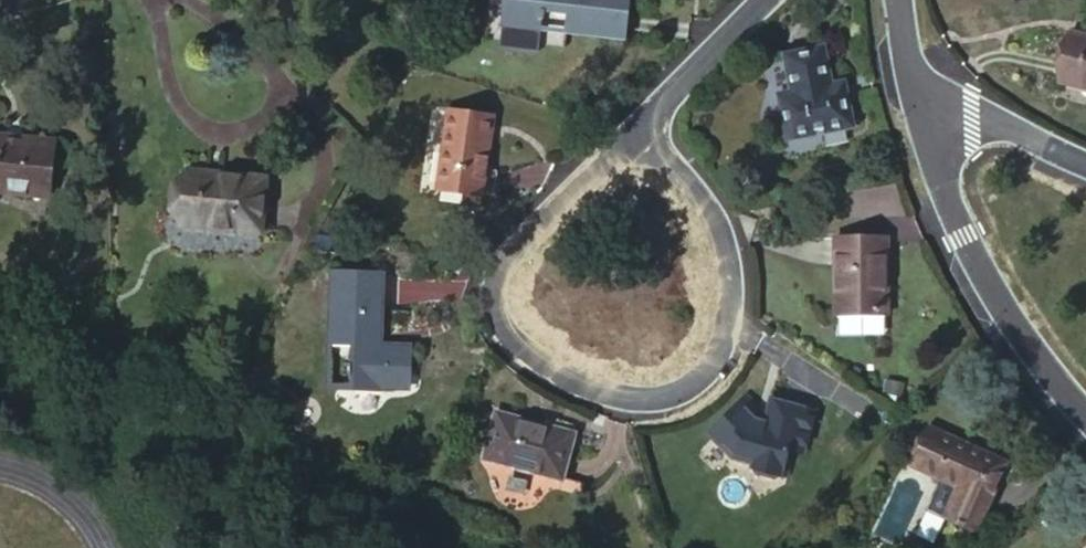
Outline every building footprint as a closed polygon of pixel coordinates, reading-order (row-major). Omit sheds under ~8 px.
[(500,23),(538,27),(540,11),(565,15),(562,30),(622,37),(626,0),(503,0),(500,23)] [(1069,34),(1059,80),(1085,86),(1085,38),(1069,34)] [(826,48),(786,54),(792,92),(779,94),(786,139),(855,128),(849,98),(835,100),(832,85),(826,48)] [(847,83),(832,85),(835,100),(849,98),(847,83)] [(487,117),(444,112),(436,188),(478,192),(487,117)] [(0,139),(0,193),(26,196),(26,187),(50,190),(54,145),(0,139)] [(263,183),(186,177),(182,230),(259,237),(263,183)] [(49,198),(50,190),(26,187),(26,196),(49,198)] [(885,234),(835,234),(835,312),(886,311),(885,234)] [(383,277),(332,273),(328,346),(349,347),(347,364),(344,363),(343,375),(346,375),(346,387),(401,390),(405,346),(377,345),(383,277)] [(744,397),(706,434),(730,457),(752,463),(751,467),(754,472),(775,478),(781,475),(788,448),(804,452),(815,410),(769,399),(762,423),(753,421),(754,417),(749,411),(754,406),(744,397)] [(572,430),(494,408),(482,454),(559,476),(572,430)] [(1009,462),(936,427),(919,462),(969,486),(954,518),(977,529),(1009,462)]
